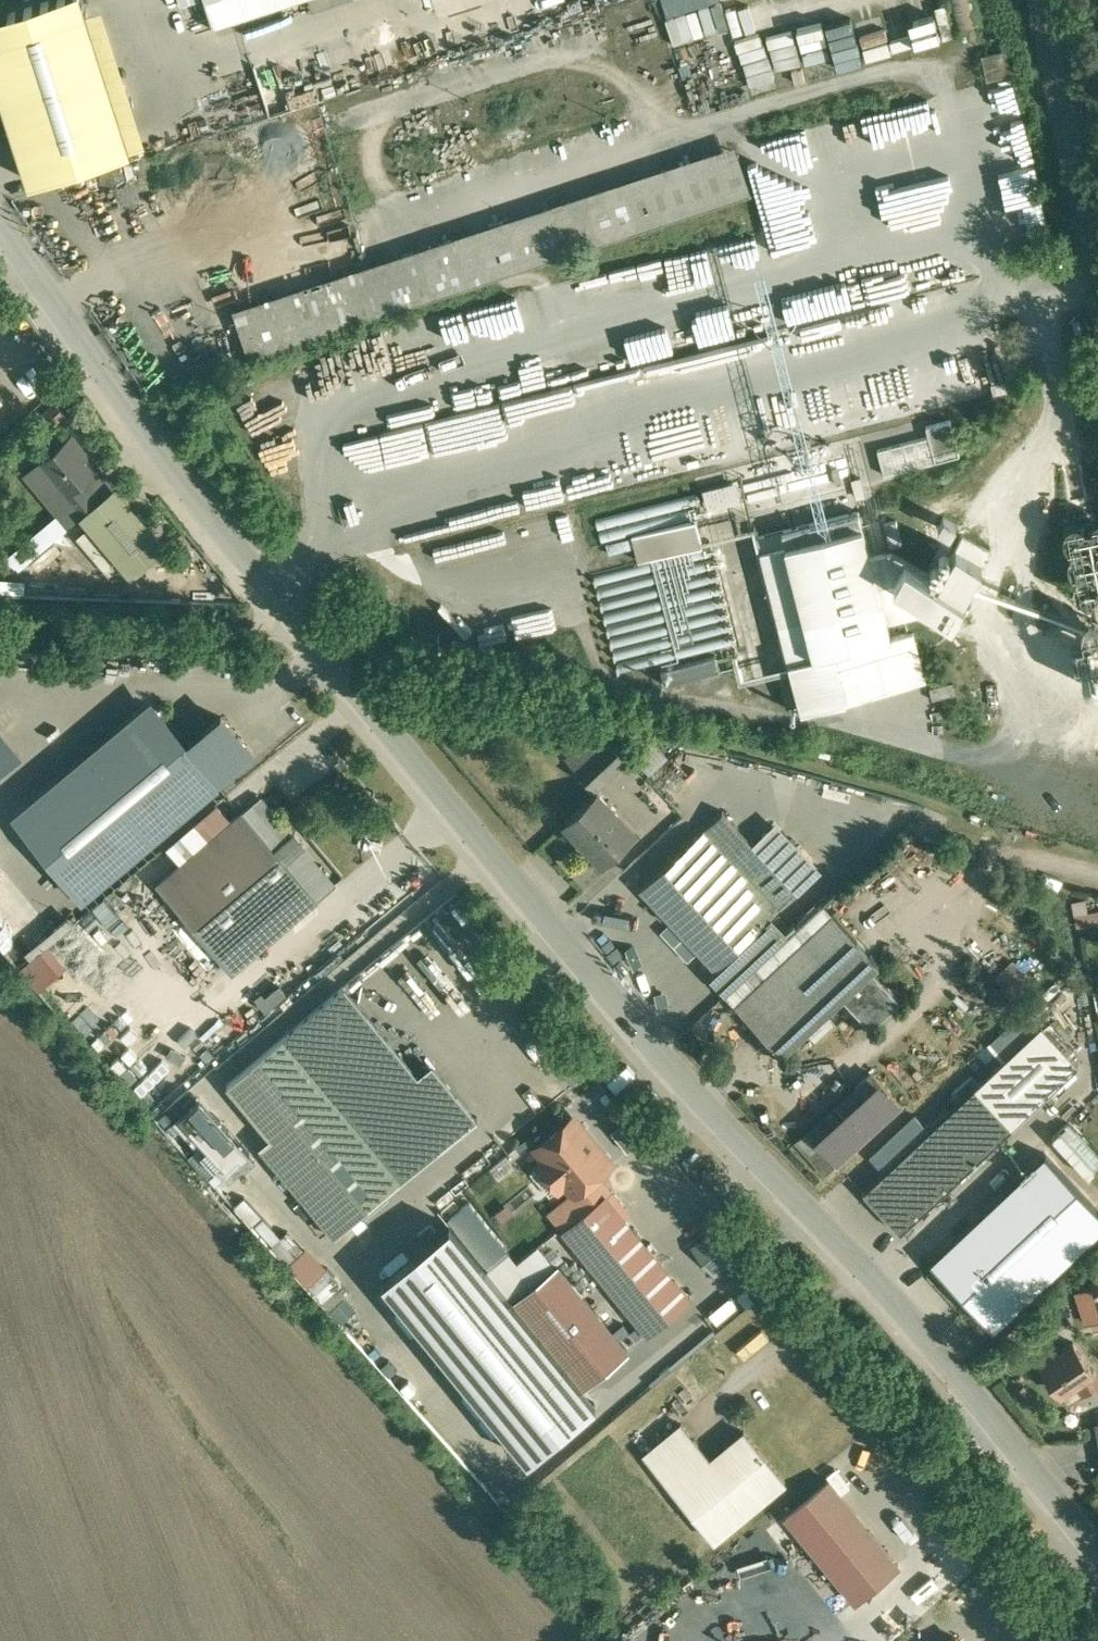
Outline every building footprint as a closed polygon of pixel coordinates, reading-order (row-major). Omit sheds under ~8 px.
[(30,183),(128,152),(80,0),(28,0),(0,9),(0,89),(30,183)] [(215,27),(248,16),(298,0),(206,0),(215,27)] [(725,3),(724,0),(663,0),(665,13),(725,3)] [(955,29),(987,22),(982,0),(948,0),(955,29)] [(873,58),(924,44),(913,1),(881,10),(883,19),(804,41),(810,66),(871,50),(873,58)] [(1007,50),(981,56),(987,81),(1012,75),(1007,50)] [(609,196),(622,236),(749,195),(734,144),(232,304),(236,318),(460,244),(609,196)] [(460,244),(474,285),(622,236),(609,196),(460,244)] [(247,353),(249,358),(474,285),(460,244),(236,318),(242,337),(247,353)] [(247,353),(242,337),(226,342),(231,358),(247,353)] [(64,412),(55,403),(46,412),(55,421),(64,412)] [(929,436),(878,449),(884,475),(935,462),(960,455),(951,420),(926,426),(929,436)] [(72,435),(42,460),(74,499),(60,511),(69,523),(84,510),(113,485),(95,463),(72,435)] [(563,465),(504,475),(509,503),(495,505),(496,508),(569,496),(563,465)] [(113,485),(84,510),(123,557),(143,541),(152,532),(113,485)] [(858,512),(757,537),(802,712),(926,680),(913,632),(890,638),(886,619),(939,605),(911,589),(923,569),(906,558),(892,549),(869,555),(858,512)] [(957,522),(944,514),(938,523),(951,531),(957,522)] [(896,517),(884,520),(890,543),(903,540),(896,517)] [(696,519),(633,535),(639,561),(702,545),(696,519)] [(1083,523),(1065,526),(1068,544),(1086,541),(1083,523)] [(165,548),(152,532),(143,541),(161,562),(170,554),(165,548)] [(939,577),(923,568),(923,569),(911,589),(939,605),(952,612),(989,548),(963,533),(939,577)] [(950,548),(944,545),(939,553),(945,557),(950,548)] [(1088,548),(1070,552),(1073,570),(1091,566),(1088,548)] [(943,563),(935,558),(930,566),(939,571),(943,563)] [(1093,574),(1075,577),(1078,595),(1097,592),(1093,574)] [(1092,617),(1081,635),(1097,645),(1097,620),(1092,617)] [(450,646),(449,648),(450,650),(451,652),(454,654),(456,654),(458,653),(460,652),(462,650),(462,647),(461,645),(460,643),(458,642),(455,641),(453,642),(451,643),(450,646)] [(1084,662),(1089,685),(1097,683),(1097,659),(1084,662)] [(791,675),(779,678),(786,708),(799,705),(791,675)] [(954,682),(930,689),(933,701),(957,694),(954,682)] [(35,752),(0,703),(0,776),(35,752)] [(188,744),(164,715),(27,826),(83,894),(220,782),(218,781),(188,744)] [(252,753),(222,716),(188,744),(218,781),(252,753)] [(1095,727),(1086,743),(1097,750),(1097,728),(1095,727)] [(599,748),(590,738),(569,758),(596,787),(628,757),(610,738),(599,748)] [(658,771),(677,754),(663,738),(644,755),(658,771)] [(597,791),(565,821),(584,841),(586,839),(606,859),(636,831),(597,791)] [(293,837),(260,797),(242,812),(315,901),(333,885),(302,847),(303,846),(294,835),(293,837)] [(753,842),(723,810),(640,887),(716,967),(799,890),(753,842)] [(315,901),(242,812),(225,826),(234,837),(196,868),(187,858),(158,882),(194,926),(184,934),(207,963),(218,954),(233,972),(315,901)] [(818,871),(773,823),(753,842),(799,890),(818,871)] [(833,912),(736,1002),(781,1052),(843,995),(872,968),(879,961),(833,912)] [(313,969),(342,947),(326,926),(297,948),(313,969)] [(57,935),(27,960),(48,986),(79,961),(57,935)] [(872,968),(843,995),(871,1025),(900,998),(872,968)] [(418,1073),(346,984),(284,1034),(403,1179),(478,1117),(433,1061),(418,1073)] [(1010,996),(1001,987),(991,997),(1000,1006),(1010,996)] [(1041,1025),(975,1087),(1012,1127),(1078,1065),(1041,1025)] [(403,1179),(284,1034),(227,1081),(256,1115),(245,1124),(335,1234),(403,1179)] [(872,1073),(808,1132),(820,1145),(838,1165),(902,1105),(872,1073)] [(975,1087),(863,1192),(900,1232),(1012,1127),(975,1087)] [(574,1116),(536,1147),(546,1159),(530,1171),(550,1195),(565,1183),(573,1193),(574,1194),(593,1179),(612,1163),(574,1116)] [(1049,1143),(1083,1183),(1097,1170),(1097,1150),(1074,1122),(1049,1143)] [(838,1165),(820,1145),(809,1156),(826,1175),(838,1165)] [(573,1193),(550,1212),(564,1229),(606,1194),(593,1179),(574,1194),(573,1193)] [(690,1298),(606,1194),(564,1229),(564,1230),(570,1236),(571,1237),(578,1246),(648,1332),(690,1298)] [(725,1219),(705,1236),(720,1256),(741,1239),(725,1219)] [(596,1402),(450,1224),(382,1278),(528,1457),(596,1402)] [(281,1240),(297,1258),(312,1246),(296,1228),(281,1240)] [(571,1237),(557,1249),(564,1258),(578,1246),(571,1237)] [(341,1302),(357,1284),(314,1245),(297,1263),(341,1302)] [(648,1332),(578,1246),(564,1258),(514,1298),(584,1384),(628,1349),(627,1348),(648,1332)] [(1077,1292),(1087,1323),(1097,1319),(1097,1285),(1077,1292)] [(1073,1342),(1041,1364),(1061,1393),(1063,1391),(1071,1402),(1097,1384),(1097,1378),(1073,1342)] [(744,1430),(710,1458),(681,1423),(644,1453),(714,1539),(785,1481),(744,1430)] [(899,1565),(829,1479),(786,1514),(856,1600),(899,1565)]
